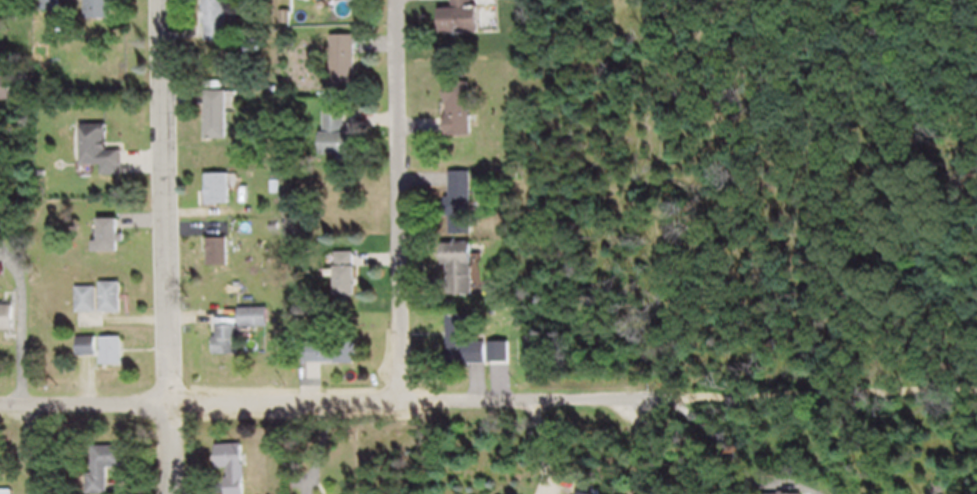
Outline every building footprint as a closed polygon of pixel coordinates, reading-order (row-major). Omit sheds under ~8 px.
[(41,18),(64,18),(64,0),(41,0),(41,18)] [(91,27),(115,27),(115,0),(91,0),(91,27)] [(234,52),(234,0),(208,0),(208,52),(234,52)] [(448,18),(449,42),(487,42),(487,18),(478,18),(478,0),(458,0),(458,18),(448,18)] [(337,45),(337,96),(360,96),(360,45),(337,45)] [(16,110),(16,83),(0,83),(0,110),(16,110)] [(453,145),(476,145),(476,91),(453,91),(453,145)] [(234,149),(234,101),(212,101),(212,149),(234,149)] [(363,165),(362,142),(350,142),(349,121),(328,121),(328,165),(363,165)] [(89,134),(90,175),(110,175),(110,185),(128,185),(128,159),(115,160),(115,134),(89,134)] [(475,244),(475,181),(453,181),(453,244),(475,244)] [(213,213),(235,213),(235,184),(213,184),(213,213)] [(128,262),(128,229),(109,229),(109,251),(104,251),(104,262),(128,262)] [(233,267),(233,246),(212,246),(212,267),(233,267)] [(478,305),(478,253),(455,253),(455,305),(478,305)] [(340,308),(362,308),(362,261),(340,261),(340,308)] [(127,291),(107,291),(107,323),(127,323),(127,291)] [(83,320),(101,320),(101,300),(83,300),(83,320)] [(24,315),(0,314),(0,341),(24,341),(24,315)] [(274,317),(243,318),(243,334),(220,335),(221,362),(244,362),(244,337),(274,337),(274,317)] [(452,324),(453,376),(488,376),(488,353),(476,353),(476,324),(452,324)] [(107,346),(107,375),(127,375),(127,346),(107,346)] [(102,365),(102,347),(83,347),(83,365),(102,365)] [(361,373),(361,353),(311,353),(311,373),(361,373)] [(223,454),(223,478),(232,478),(232,493),(250,493),(250,454),(223,454)] [(113,473),(93,473),(93,493),(113,493),(113,473)]
